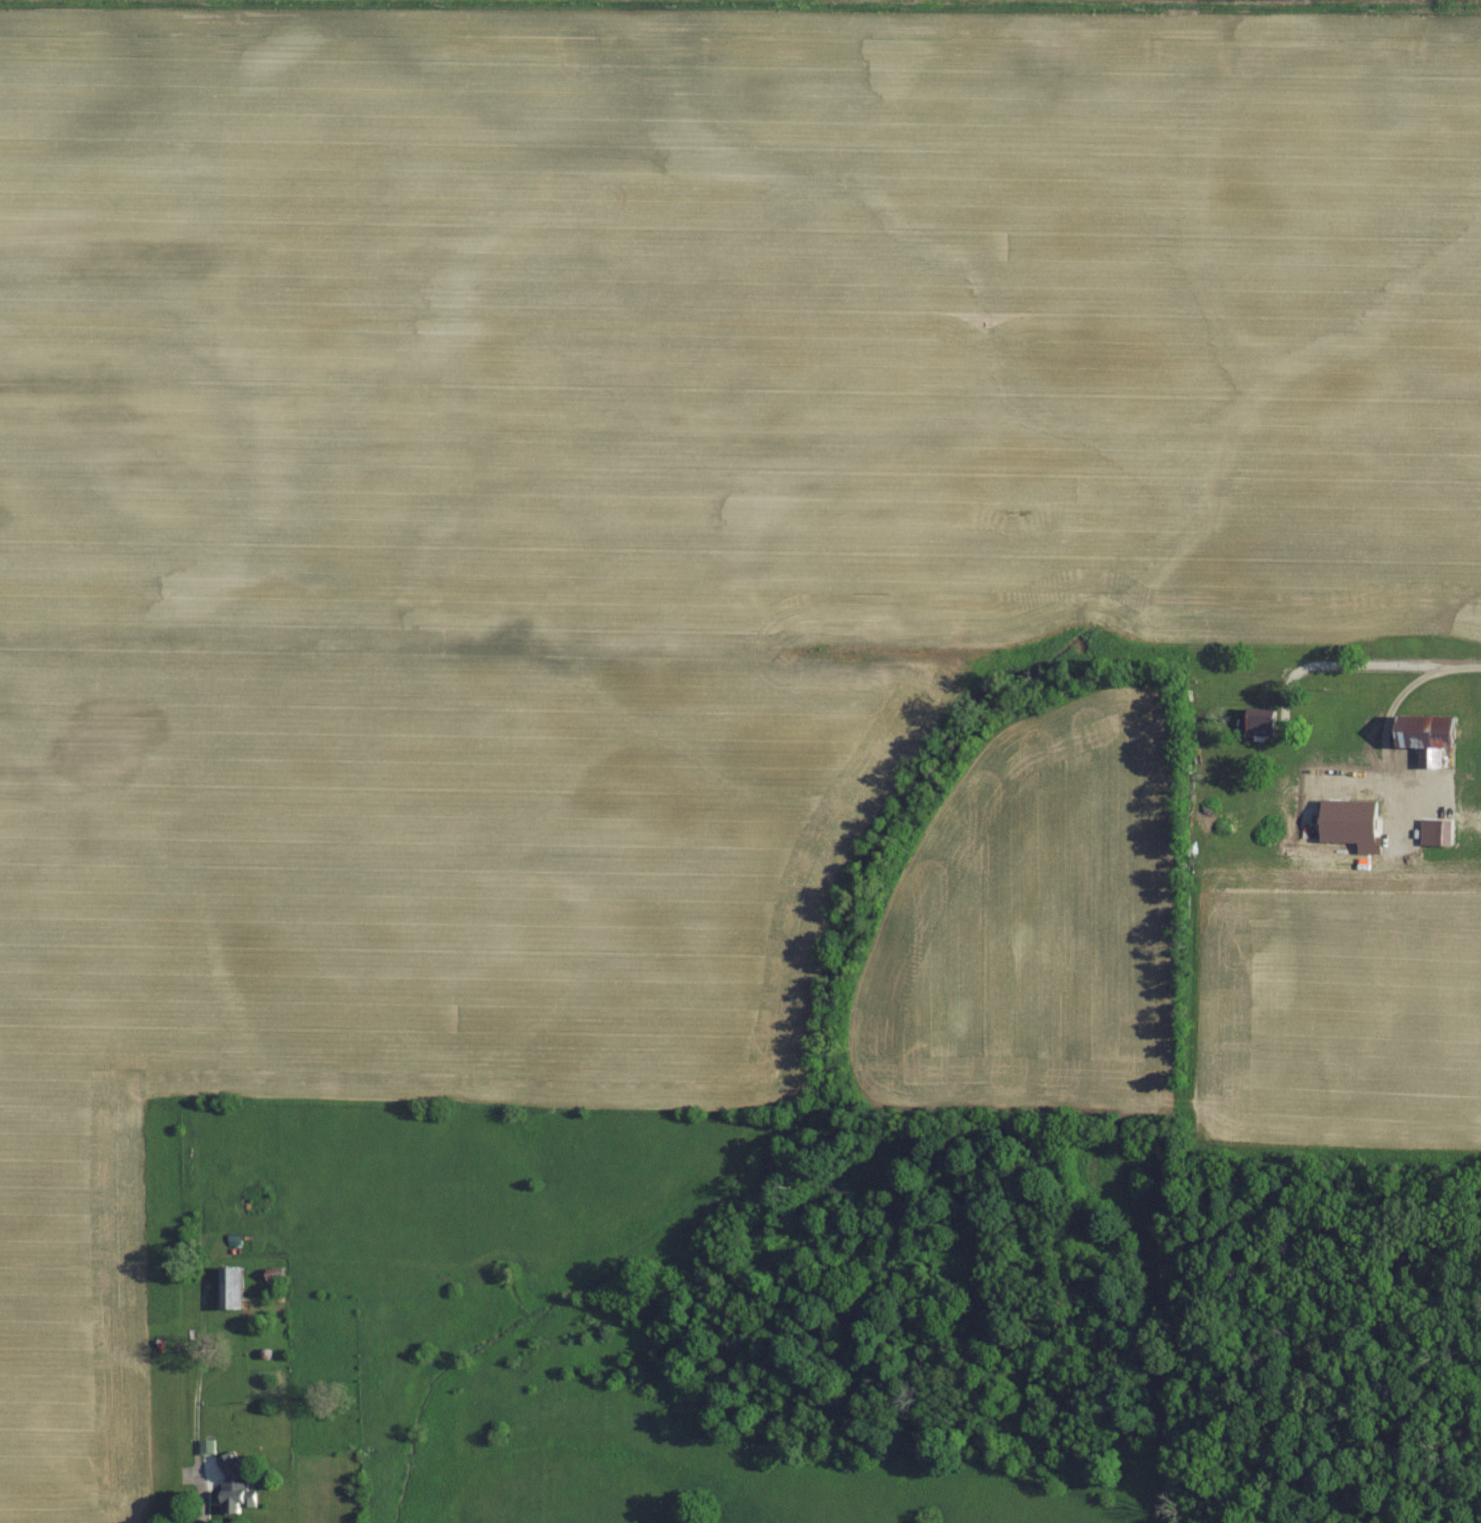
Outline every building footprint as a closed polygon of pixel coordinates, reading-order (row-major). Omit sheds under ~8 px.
[(1439,766),(1439,746),(1464,746),(1465,715),(1404,713),(1403,748),(1425,749),(1425,766),(1439,766)] [(1389,819),(1375,819),(1375,845),(1389,845),(1389,819)] [(223,1265),(223,1309),(245,1309),(245,1265),(223,1265)] [(246,1513),(246,1505),(252,1505),(252,1455),(226,1455),(226,1481),(225,1481),(225,1513),(246,1513)]
